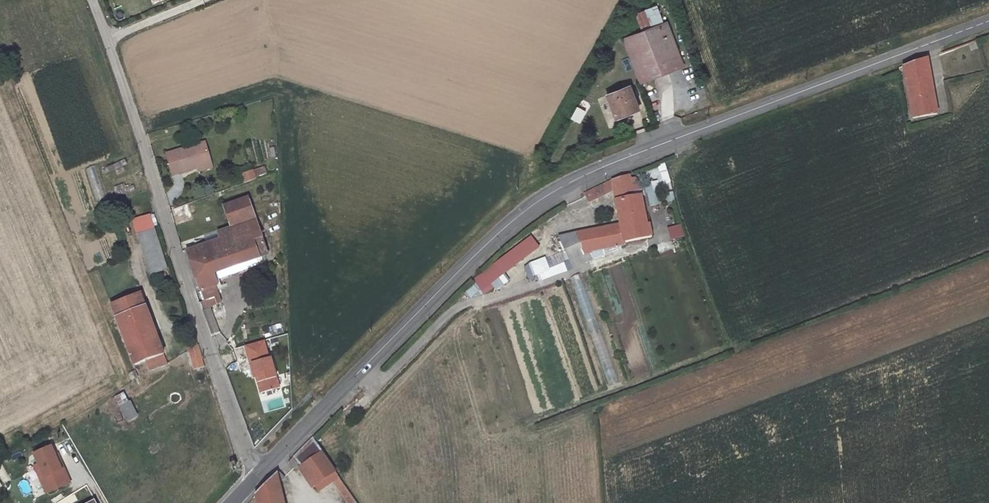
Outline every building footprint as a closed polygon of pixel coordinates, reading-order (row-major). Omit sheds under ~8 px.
[(654,6),(635,14),(641,31),(661,23),(654,6)] [(641,31),(623,39),(639,82),(682,64),(664,21),(661,23),(641,31)] [(978,48),(975,40),(968,43),(971,50),(978,48)] [(927,57),(903,66),(913,118),(937,114),(927,57)] [(639,109),(630,86),(607,95),(615,118),(639,109)] [(578,122),(584,111),(578,107),(572,118),(578,122)] [(205,142),(166,154),(172,175),(197,168),(212,163),(205,142)] [(198,171),(213,167),(212,163),(197,168),(198,171)] [(253,170),(241,174),(244,183),(256,178),(253,170)] [(577,232),(559,237),(565,250),(570,261),(573,267),(574,268),(604,254),(604,255),(619,250),(617,246),(625,244),(624,241),(629,240),(649,236),(641,195),(644,195),(643,189),(640,190),(632,191),(630,178),(629,175),(612,180),(614,190),(620,224),(577,232)] [(638,177),(630,178),(632,191),(640,190),(638,177)] [(669,179),(651,183),(653,192),(672,188),(669,179)] [(612,180),(584,193),(588,202),(614,190),(612,180)] [(254,217),(247,197),(224,205),(231,225),(254,217)] [(151,215),(133,221),(137,233),(155,227),(151,215)] [(221,239),(187,251),(204,300),(198,302),(201,309),(215,303),(214,303),(209,287),(215,284),(216,284),(211,273),(216,272),(267,254),(255,219),(218,232),(221,239)] [(155,227),(137,233),(151,274),(168,268),(155,227)] [(503,272),(537,247),(529,237),(495,262),(503,272)] [(546,258),(546,259),(550,270),(570,261),(565,250),(546,258)] [(546,259),(530,266),(534,276),(539,273),(550,270),(546,259)] [(550,270),(539,273),(541,279),(573,267),(570,261),(550,270)] [(495,262),(473,281),(483,294),(493,287),(496,290),(507,281),(501,274),(503,272),(495,262)] [(216,272),(211,273),(216,284),(220,283),(216,272)] [(215,284),(209,287),(214,303),(221,301),(215,284)] [(141,293),(111,304),(135,365),(145,361),(149,371),(168,364),(164,354),(141,293)] [(209,308),(202,311),(211,336),(218,333),(209,308)] [(193,334),(185,337),(189,348),(195,369),(203,367),(197,345),(193,334)] [(254,376),(256,375),(260,391),(278,386),(270,358),(269,358),(264,342),(246,347),(254,376)] [(313,437),(294,457),(299,463),(314,486),(318,491),(339,477),(322,451),(313,437)] [(38,463),(44,477),(40,478),(47,493),(70,482),(63,468),(62,469),(51,445),(34,453),(38,463)] [(294,457),(288,462),(294,468),(299,463),(294,457)] [(44,477),(38,463),(34,465),(40,478),(44,477)] [(279,471),(277,474),(279,483),(285,477),(279,471)] [(256,495),(258,502),(284,502),(279,483),(277,474),(256,495)]
